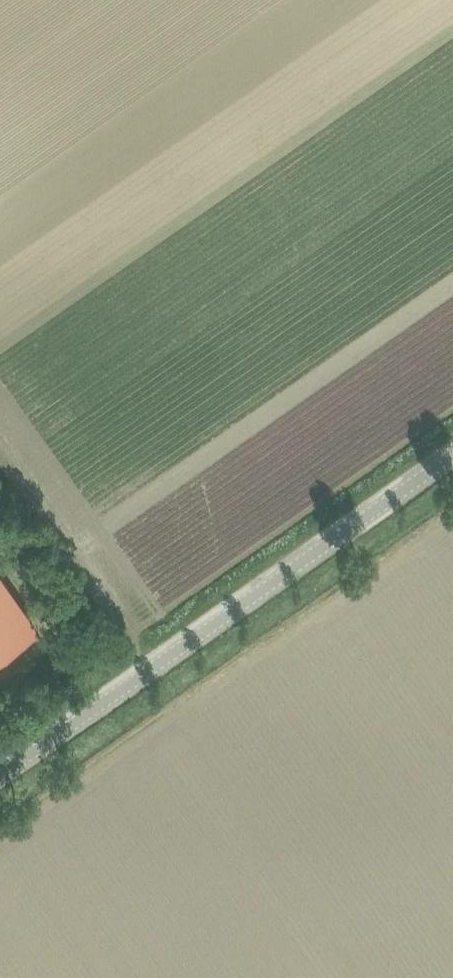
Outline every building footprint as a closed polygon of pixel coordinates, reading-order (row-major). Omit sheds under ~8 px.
[(35,629),(0,580),(0,653),(35,629)]
